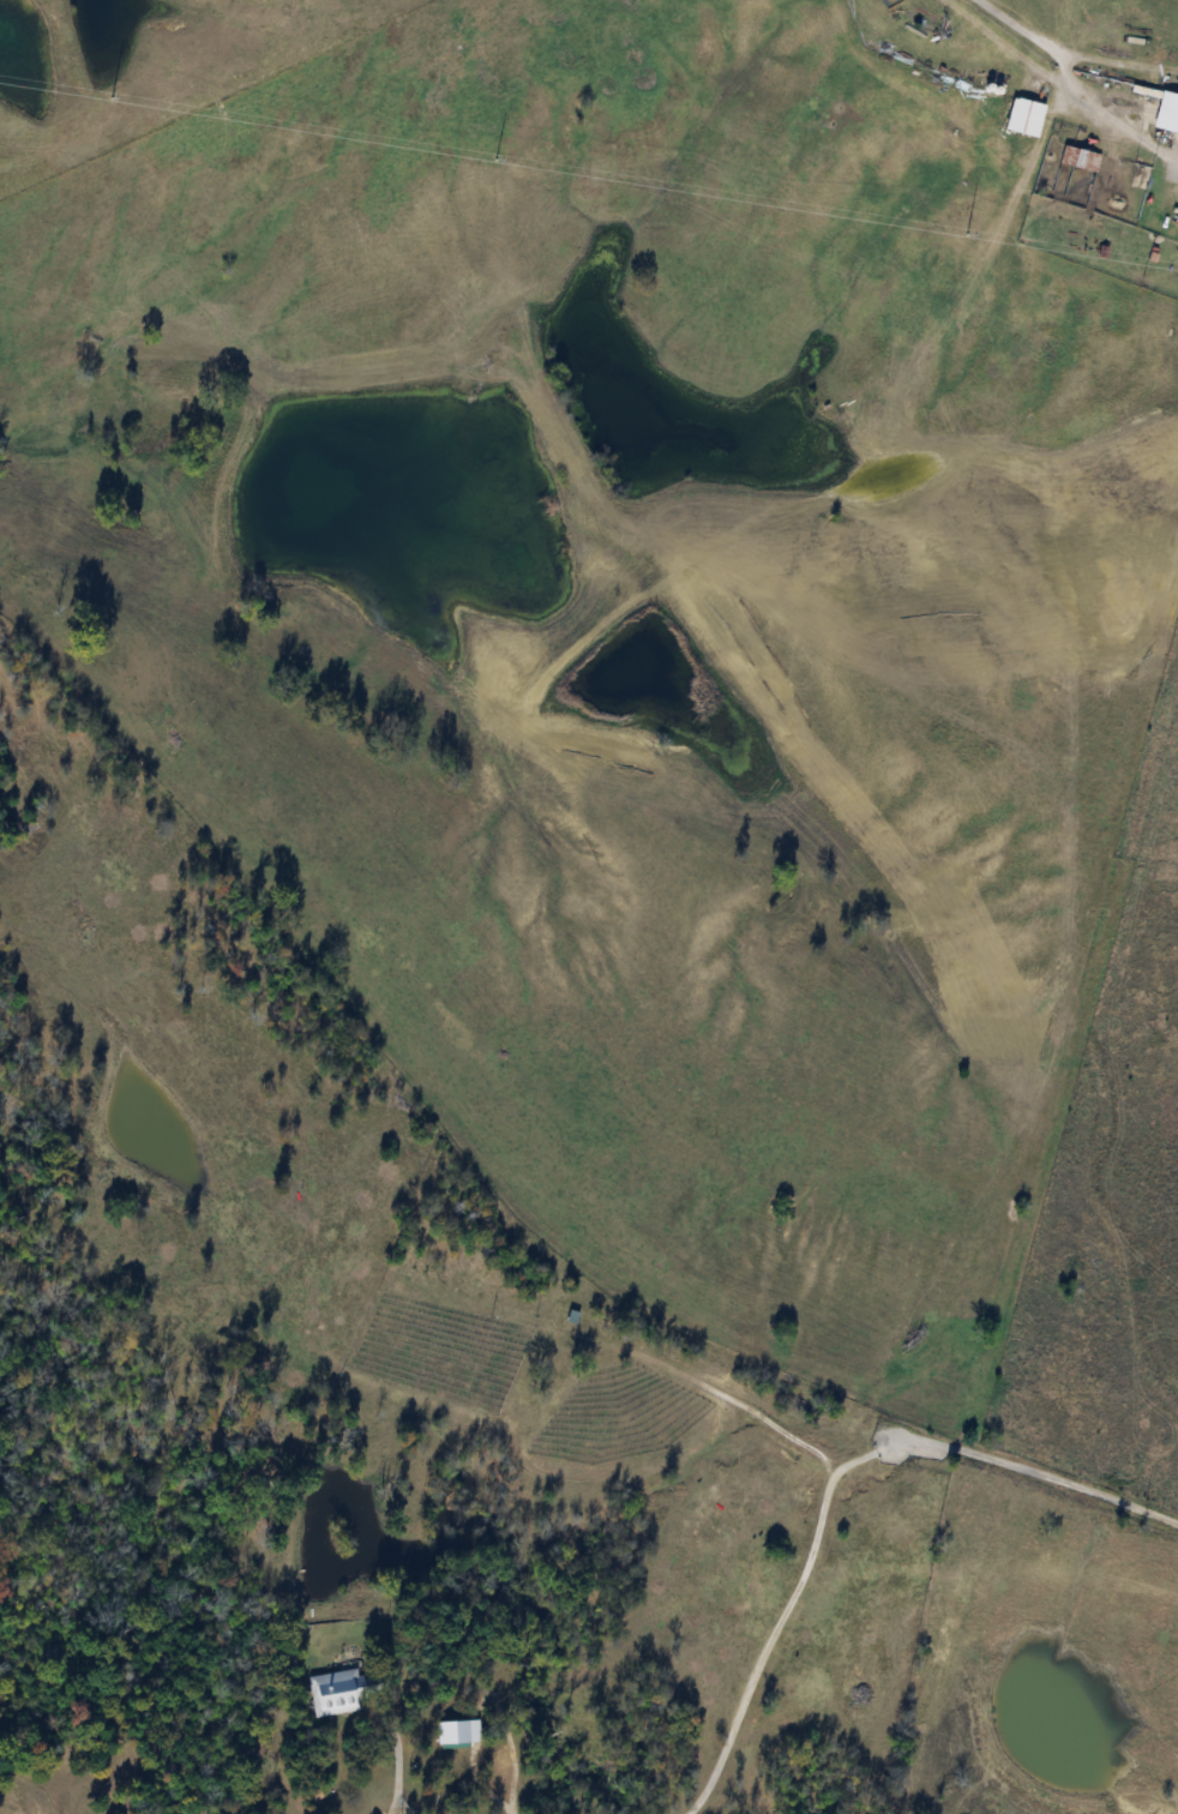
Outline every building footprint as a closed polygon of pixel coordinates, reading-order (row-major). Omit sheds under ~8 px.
[(1177,133),(1177,95),(1159,91),(1151,127),(1177,133)] [(1043,104),(1011,95),(1002,128),(1034,137),(1043,104)] [(1098,155),(1063,144),(1058,161),(1093,172),(1098,155)] [(308,1676),(314,1716),(361,1710),(359,1697),(385,1693),(382,1675),(356,1678),(354,1669),(308,1676)]
